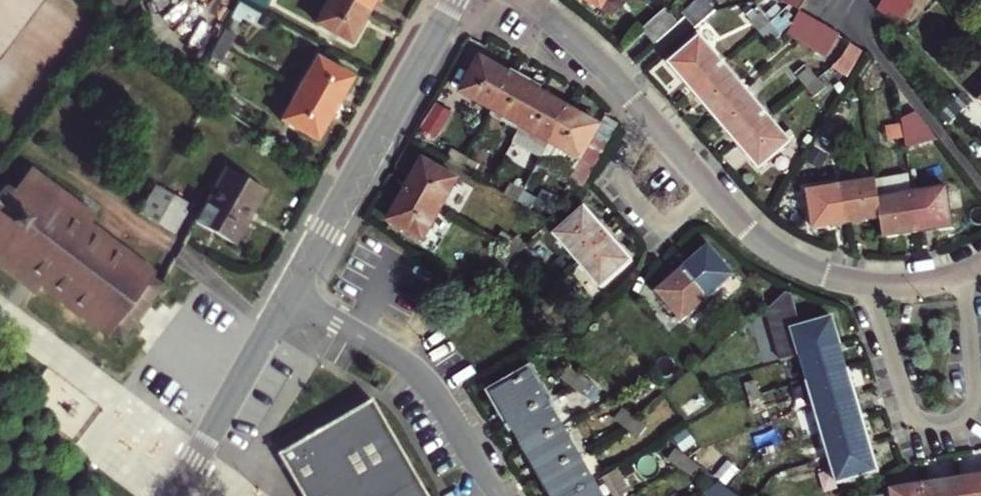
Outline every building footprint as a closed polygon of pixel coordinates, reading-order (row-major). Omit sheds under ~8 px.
[(273,0),(247,0),(269,12),(275,1),(273,0)] [(316,23),(349,42),(366,11),(347,0),(329,0),(316,23)] [(366,11),(372,0),(347,0),(366,11)] [(610,13),(614,13),(618,12),(621,8),(622,3),(620,0),(588,0),(610,13)] [(695,29),(715,12),(706,0),(699,0),(683,14),(686,18),(695,29)] [(757,6),(771,23),(781,13),(790,6),(780,0),(760,0),(757,6)] [(790,6),(799,12),(806,0),(780,0),(790,6)] [(890,0),(882,0),(876,10),(900,24),(908,11),(890,0)] [(908,11),(914,0),(890,0),(908,11)] [(260,13),(240,2),(234,13),(255,24),(260,13)] [(679,24),(667,10),(643,30),(655,45),(679,24)] [(786,34),(799,41),(812,19),(799,12),(791,26),(786,34)] [(779,36),(791,26),(781,13),(771,23),(769,24),(779,36)] [(760,32),(769,24),(760,14),(751,21),(760,32)] [(826,26),(812,19),(799,41),(801,42),(813,49),(826,26)] [(770,44),(779,36),(769,24),(760,32),(770,44)] [(840,35),(826,26),(813,49),(827,57),(839,36),(840,35)] [(225,30),(218,43),(228,49),(235,36),(225,30)] [(695,89),(723,65),(702,40),(673,63),(695,89)] [(834,68),(843,74),(848,78),(862,50),(850,43),(834,68)] [(299,89),(334,108),(351,77),(316,58),(299,89)] [(463,93),(493,110),(512,76),(482,59),(463,93)] [(695,89),(717,115),(745,91),(723,65),(695,89)] [(790,97),(805,84),(815,77),(806,66),(796,74),(799,78),(794,83),(785,73),(776,81),(790,97)] [(825,88),(843,74),(834,68),(817,80),(825,88)] [(522,127),(541,93),(512,76),(493,110),(522,127)] [(816,96),(825,88),(817,80),(815,77),(805,84),(816,96)] [(334,108),(299,89),(282,119),(317,138),(334,108)] [(717,115),(739,141),(767,116),(745,91),(717,115)] [(551,143),(570,109),(541,93),(522,127),(514,141),(543,157),(551,143)] [(962,95),(951,105),(960,114),(971,104),(962,95)] [(831,121),(842,128),(857,103),(847,97),(831,121)] [(434,104),(420,128),(433,136),(447,111),(434,104)] [(960,114),(951,105),(941,115),(949,125),(960,114)] [(600,126),(570,109),(551,143),(581,160),(569,180),(584,188),(608,147),(593,139),(600,126)] [(917,115),(900,118),(902,125),(903,137),(905,149),(939,143),(917,115)] [(767,116),(739,141),(761,168),(790,143),(767,116)] [(830,121),(823,133),(834,140),(842,128),(831,121),(830,121)] [(888,139),(903,137),(902,125),(886,128),(888,139)] [(834,140),(823,133),(814,146),(825,153),(834,140)] [(452,149),(446,160),(459,168),(465,157),(452,149)] [(465,157),(459,168),(473,176),(479,165),(465,157)] [(425,160),(408,191),(441,210),(458,180),(425,160)] [(31,168),(11,192),(3,186),(0,190),(0,267),(34,293),(40,286),(107,337),(111,333),(122,341),(163,287),(152,278),(155,274),(88,221),(94,215),(31,168)] [(265,191),(225,168),(195,221),(235,243),(265,191)] [(919,232),(912,194),(909,176),(876,181),(882,218),(885,237),(919,232)] [(842,187),(848,224),(882,218),(876,181),(842,187)] [(510,183),(504,194),(518,202),(524,191),(510,183)] [(191,205),(166,190),(156,185),(139,212),(141,213),(175,233),(191,205)] [(848,224),(842,187),(808,193),(814,229),(848,224)] [(948,188),(912,194),(919,232),(954,227),(948,188)] [(441,210),(408,191),(391,221),(424,240),(441,210)] [(537,199),(524,191),(518,202),(531,210),(537,199)] [(579,261),(608,236),(585,210),(556,235),(579,261)] [(502,233),(497,239),(506,245),(510,239),(502,233)] [(630,262),(608,236),(579,261),(602,287),(630,262)] [(515,257),(526,247),(519,237),(507,247),(515,257)] [(709,246),(683,269),(708,298),(735,275),(709,246)] [(504,267),(515,257),(507,247),(496,257),(504,267)] [(682,321),(708,298),(683,269),(657,292),(682,321)] [(801,356),(840,344),(832,318),(801,326),(789,290),(788,290),(767,307),(775,333),(783,361),(801,356)] [(513,319),(523,311),(513,299),(503,307),(513,319)] [(523,311),(513,319),(523,330),(532,322),(523,311)] [(741,311),(729,321),(737,331),(749,321),(741,311)] [(727,340),(737,331),(729,321),(718,330),(727,340)] [(734,345),(738,359),(749,356),(745,342),(734,345)] [(801,356),(809,382),(847,370),(840,344),(801,356)] [(581,377),(569,368),(562,379),(573,387),(574,387),(581,377)] [(847,370),(809,382),(816,406),(855,395),(847,370)] [(497,394),(513,422),(547,402),(531,375),(497,394)] [(574,387),(573,387),(585,395),(593,386),(581,377),(574,387)] [(745,384),(749,399),(760,396),(756,381),(745,384)] [(824,432),(863,421),(855,395),(816,406),(824,432)] [(764,410),(760,396),(749,399),(753,413),(764,410)] [(371,399),(277,452),(303,495),(427,495),(371,399)] [(547,402),(513,422),(529,449),(562,429),(547,402)] [(616,419),(628,428),(636,418),(624,409),(616,419)] [(628,428),(639,436),(646,426),(636,418),(628,428)] [(831,456),(870,445),(863,421),(824,432),(831,456)] [(529,449),(544,476),(578,457),(562,429),(529,449)] [(764,449),(774,446),(770,432),(760,435),(764,450),(764,449)] [(878,471),(870,445),(831,456),(839,483),(878,471)] [(764,449),(764,450),(767,463),(779,460),(774,446),(764,449)] [(688,457),(677,449),(670,459),(682,468),(688,457)] [(594,484),(578,457),(544,476),(556,495),(573,495),(594,484)] [(688,457),(682,468),(692,477),(699,466),(688,457)] [(957,479),(960,495),(980,495),(980,476),(957,479)] [(927,495),(960,495),(957,479),(925,484),(927,495)] [(777,495),(789,495),(785,481),(774,485),(777,495)] [(594,484),(573,495),(601,495),(594,484)] [(925,484),(891,489),(892,494),(875,495),(927,495),(925,484)]
